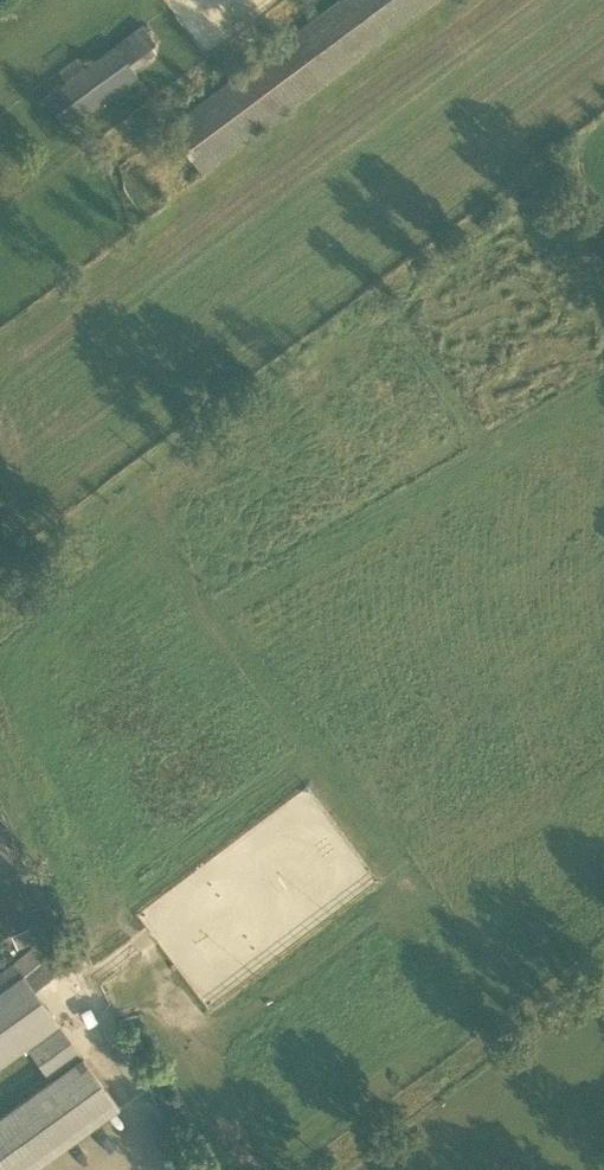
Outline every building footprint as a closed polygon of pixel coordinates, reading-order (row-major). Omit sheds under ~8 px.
[(435,0),(336,0),(167,127),(202,174),(435,0)] [(66,128),(138,76),(133,68),(167,42),(150,19),(116,44),(44,96),(66,128)] [(83,1057),(34,990),(85,949),(75,936),(22,975),(0,991),(0,1169),(28,1169),(117,1105),(83,1057)]
